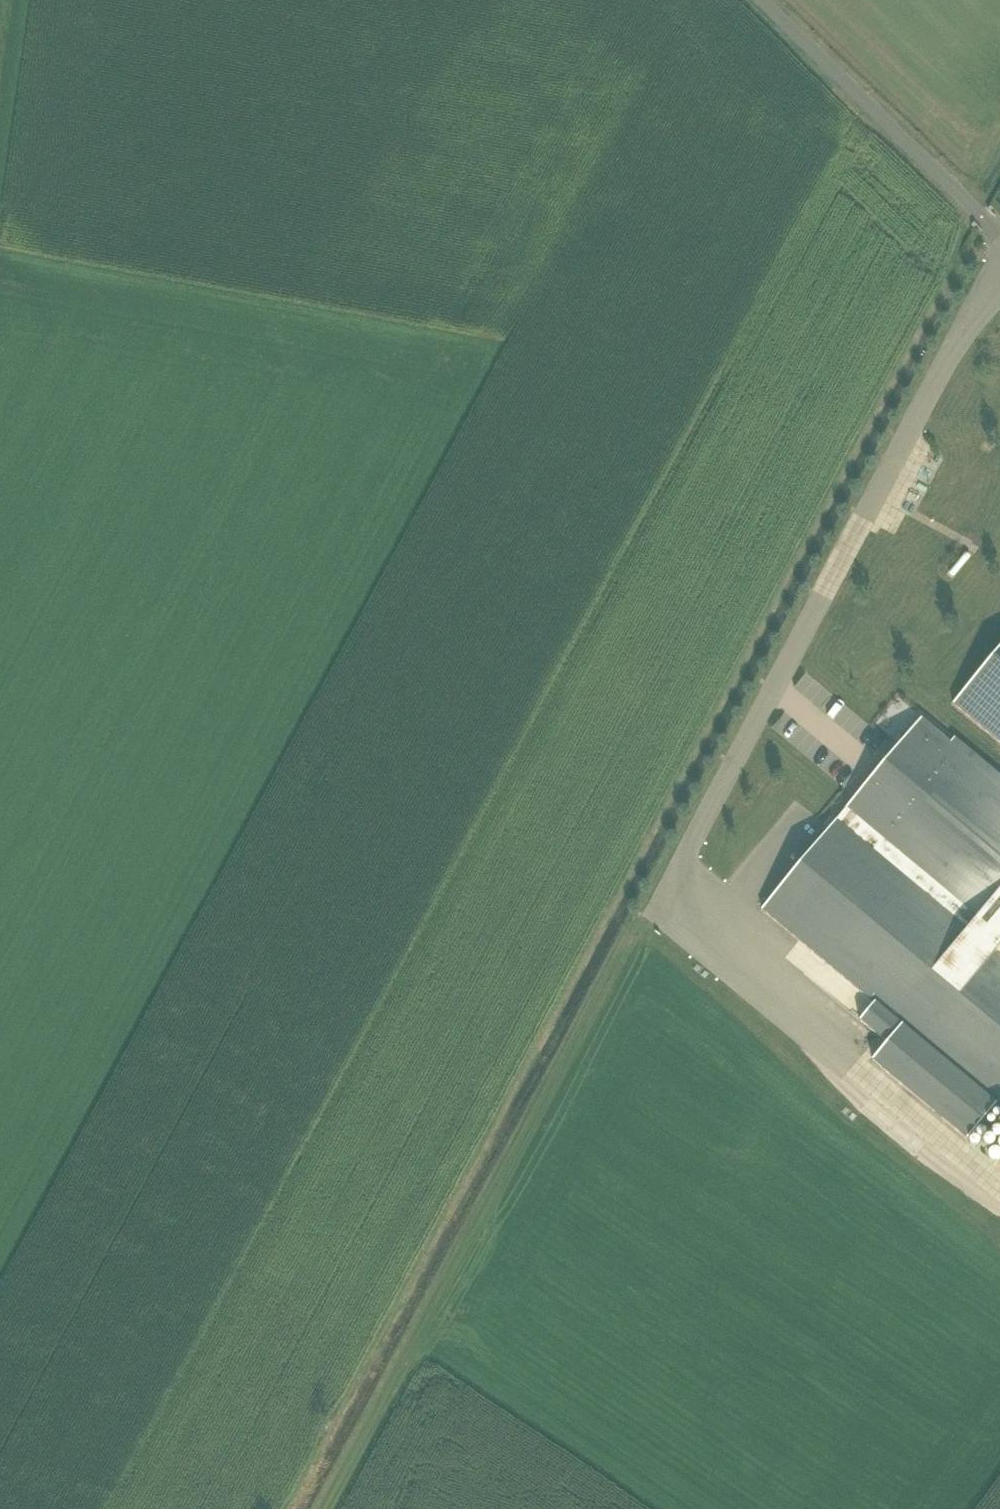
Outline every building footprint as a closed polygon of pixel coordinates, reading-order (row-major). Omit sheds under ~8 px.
[(953,703),(999,742),(999,647),(953,703)] [(761,909),(874,1003),(860,1020),(887,1043),(872,1060),(967,1139),(996,1104),(999,1108),(999,775),(954,737),(950,742),(921,718),(761,909)]
